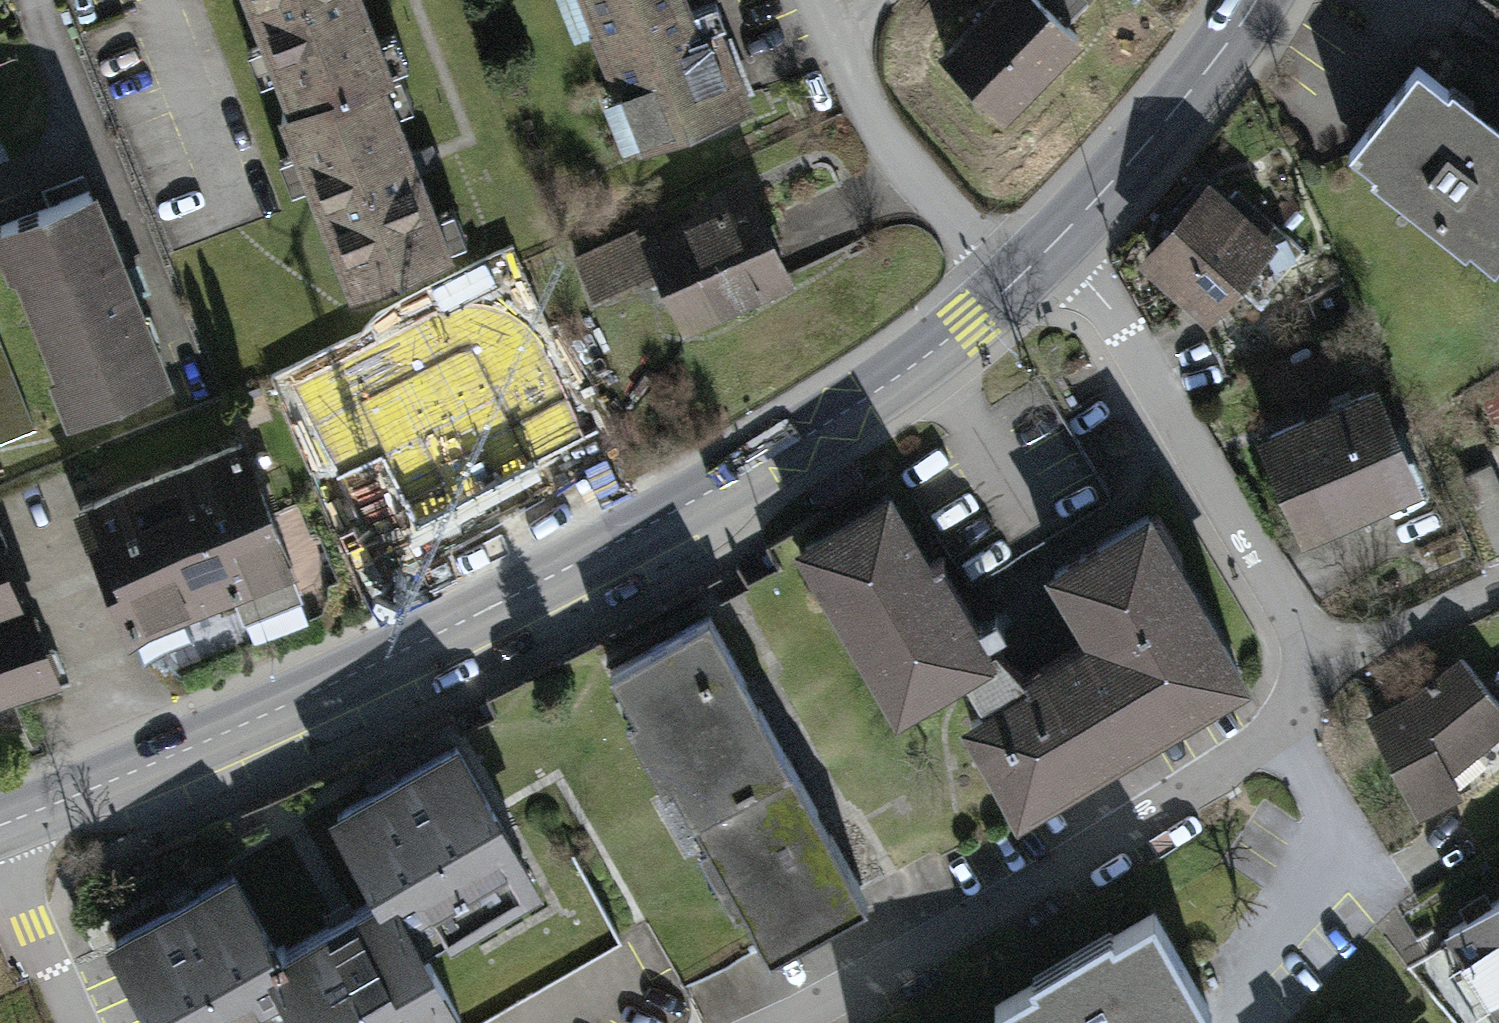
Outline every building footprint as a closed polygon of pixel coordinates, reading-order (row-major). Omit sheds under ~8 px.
[(288,87),(372,54),(390,47),(371,0),(253,0),(288,87)] [(641,126),(749,84),(716,0),(591,0),(641,126)] [(1002,96),(1078,19),(1059,0),(976,0),(941,36),(1002,96)] [(276,92),(352,281),(447,244),(372,54),(288,87),(276,92)] [(1436,68),(1364,159),(1498,264),(1498,117),(1436,68)] [(753,169),(644,221),(689,316),(799,264),(753,169)] [(66,409),(168,369),(91,175),(0,210),(0,244),(66,409)] [(1222,326),(1288,250),(1219,191),(1153,267),(1222,326)] [(590,310),(648,307),(645,246),(586,249),(590,310)] [(492,304),(319,379),(370,496),(540,418),(492,304)] [(38,427),(0,333),(0,442),(38,427)] [(1435,485),(1394,390),(1277,440),(1319,536),(1435,485)] [(223,424),(80,483),(148,647),(309,577),(257,454),(241,462),(223,424)] [(1010,655),(910,489),(813,548),(913,714),(1010,655)] [(1268,674),(1166,509),(1061,573),(1107,647),(982,723),(1038,814),(1268,674)] [(72,683),(41,608),(29,613),(0,533),(0,713),(72,683)] [(798,754),(720,618),(615,677),(692,813),(798,754)] [(1461,669),(1427,698),(1376,719),(1421,817),(1473,800),(1467,776),(1498,746),(1498,703),(1461,669)] [(875,889),(798,754),(692,813),(770,949),(875,889)] [(414,898),(432,930),(530,873),(467,762),(346,830),(394,910),(414,898)] [(298,964),(251,880),(122,953),(161,1022),(304,1022),(277,975),(298,964)] [(432,930),(414,898),(394,910),(298,964),(277,975),(304,1022),(485,1022),(432,930)] [(1461,941),(1498,997),(1498,915),(1461,941)] [(1020,1022),(1214,1022),(1227,1015),(1175,925),(1015,1007),(1020,1022)]
